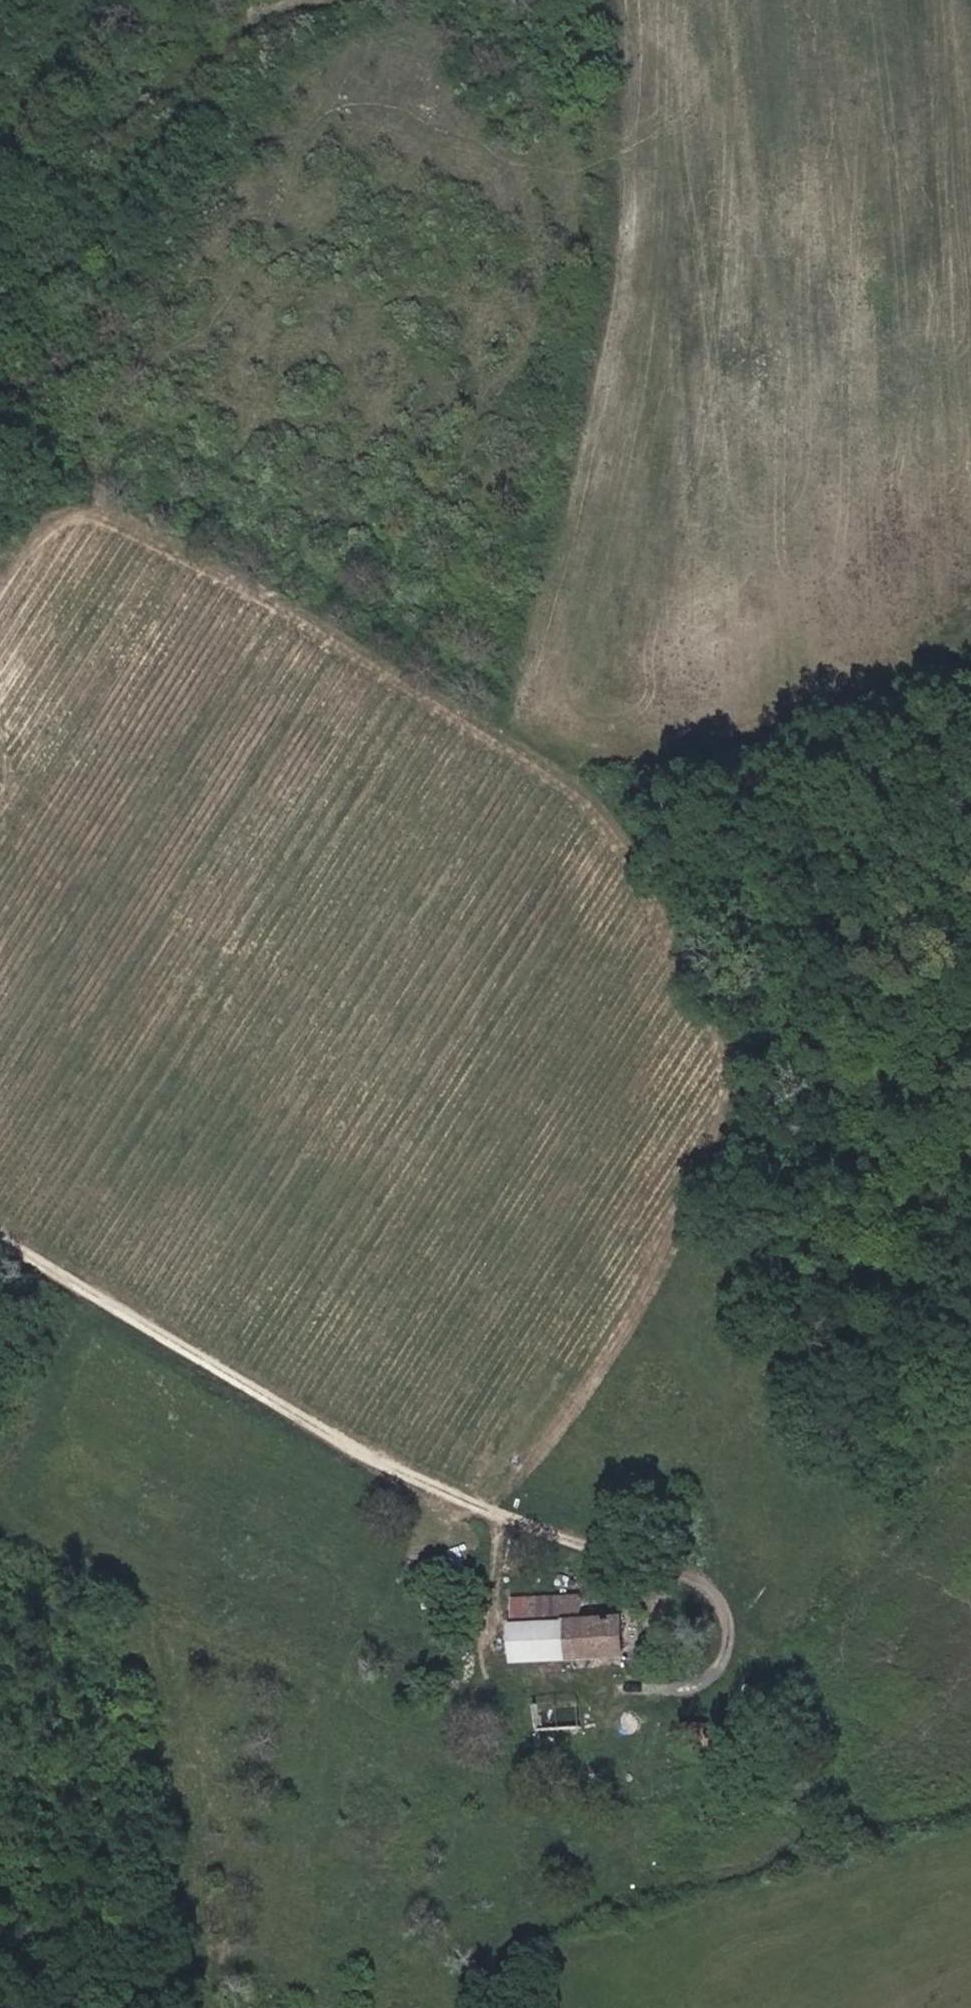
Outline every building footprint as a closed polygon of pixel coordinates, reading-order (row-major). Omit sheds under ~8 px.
[(525,1600),(524,1648),(511,1648),(512,1660),(537,1659),(536,1629),(568,1628),(568,1657),(623,1655),(621,1619),(580,1620),(580,1599),(525,1600)] [(535,1732),(574,1730),(572,1674),(534,1675),(535,1732)]
